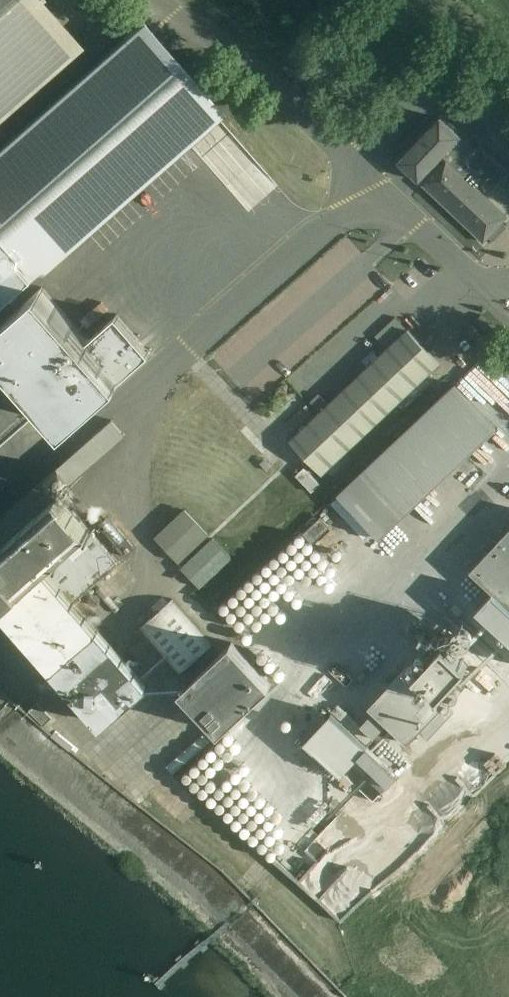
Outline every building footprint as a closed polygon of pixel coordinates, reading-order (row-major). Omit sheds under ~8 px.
[(82,48),(40,0),(0,0),(0,120),(82,48)] [(33,278),(218,116),(220,114),(222,112),(185,70),(142,22),(0,147),(0,241),(33,278)] [(479,145),(474,150),(440,119),(399,163),(419,182),(442,157),(447,161),(423,186),(483,242),(507,217),(477,188),(483,181),(492,189),(508,172),(479,145)] [(33,278),(0,241),(0,307),(33,278)] [(66,428),(150,354),(116,315),(88,340),(42,287),(0,324),(0,352),(66,428)] [(289,441),(322,475),(440,363),(408,329),(396,316),(374,335),(387,348),(289,441)] [(456,382),(478,404),(490,393),(468,371),(456,382)] [(338,494),(379,538),(497,428),(455,384),(338,494)] [(104,725),(148,686),(74,601),(119,562),(58,493),(124,434),(112,420),(0,518),(0,545),(0,546),(0,597),(5,603),(7,601),(9,603),(4,607),(4,608),(3,609),(4,610),(104,725)] [(178,484),(178,459),(154,458),(153,483),(178,484)] [(184,509),(154,537),(179,563),(208,535),(184,509)] [(303,534),(312,544),(330,526),(320,517),(303,534)] [(470,571),(508,607),(508,530),(470,571)] [(214,535),(183,565),(202,586),(234,556),(214,535)] [(212,643),(173,598),(140,627),(179,672),(212,643)] [(387,724),(408,743),(420,729),(429,738),(455,708),(439,695),(468,664),(445,641),(416,671),(408,664),(368,706),(373,711),(361,725),(375,738),(387,724)] [(232,642),(181,690),(220,732),(271,684),(232,642)] [(35,704),(28,710),(44,726),(52,718),(50,716),(36,702),(35,704)] [(389,783),(398,774),(330,711),(303,740),(341,776),(354,763),(365,773),(371,767),(389,783)]
